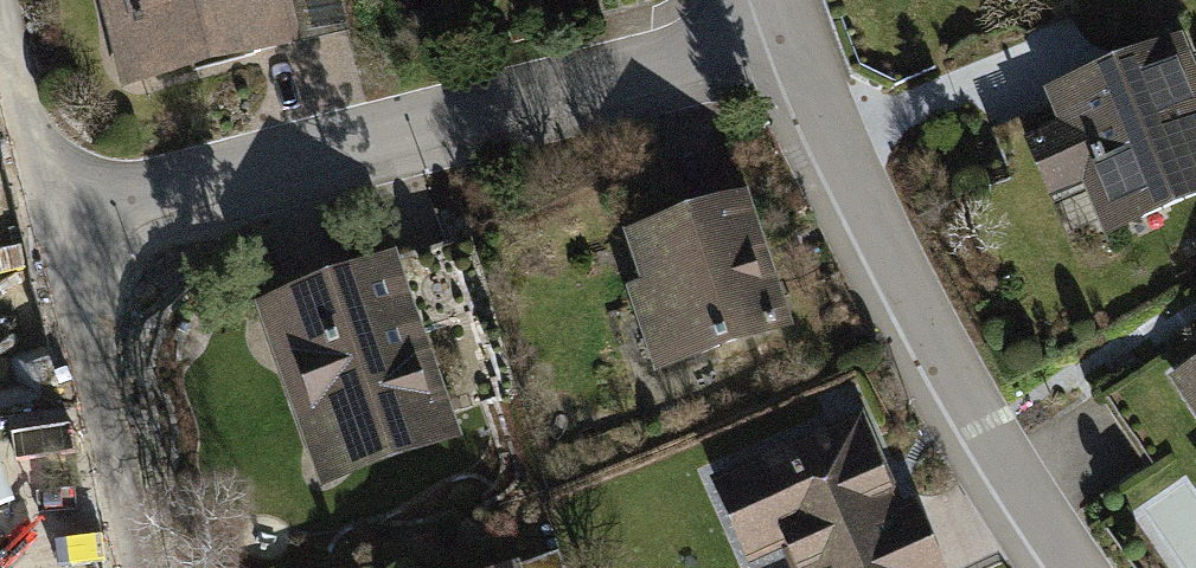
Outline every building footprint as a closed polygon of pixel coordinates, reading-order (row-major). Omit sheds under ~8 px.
[(296,0),(95,0),(117,92),(307,46),(296,0)] [(1176,39),(1037,100),(1057,144),(1022,159),(1039,198),(1070,184),(1094,237),(1195,192),(1195,85),(1176,39)] [(784,331),(741,199),(609,241),(652,373),(784,331)] [(455,446),(393,258),(240,309),(303,497),(455,446)] [(1166,380),(1195,422),(1195,359),(1166,380)] [(861,413),(694,485),(730,567),(929,567),(861,413)]
